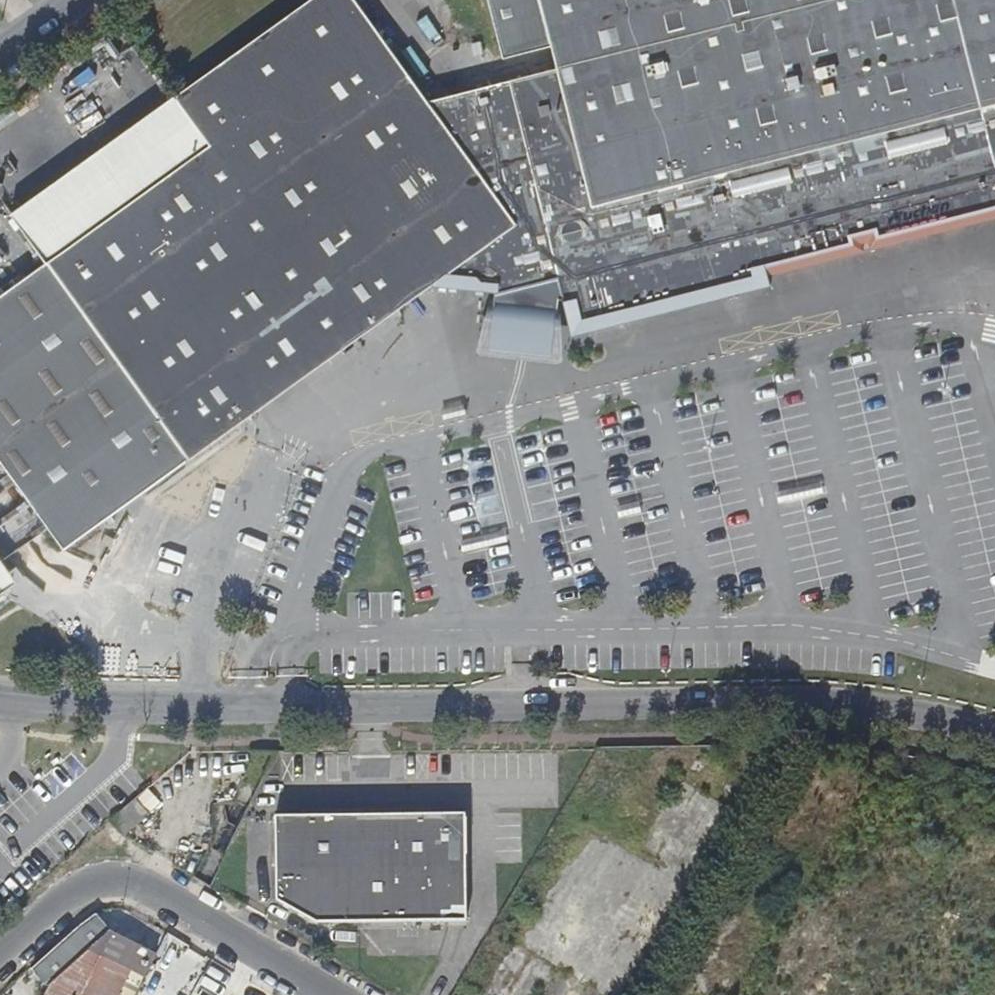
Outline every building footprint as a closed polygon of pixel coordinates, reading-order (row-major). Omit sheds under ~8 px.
[(438,286),(513,225),(422,107),(345,0),(313,0),(5,222),(40,268),(0,299),(0,476),(60,558),(438,286)] [(422,107),(515,225),(438,286),(495,297),(560,281),(572,328),(750,283),(747,274),(994,211),(994,0),(485,0),(500,62),(550,50),(556,76),(422,107)] [(98,38),(108,52),(116,46),(105,32),(98,38)] [(422,77),(430,71),(411,47),(403,53),(422,77)] [(33,540),(28,523),(11,527),(8,518),(0,520),(0,548),(33,540)] [(507,542),(505,531),(460,541),(462,552),(507,542)] [(11,594),(0,579),(0,603),(11,594)] [(139,802),(114,827),(128,841),(153,816),(139,802)] [(468,926),(467,819),(278,821),(278,903),(318,926),(468,926)] [(50,994),(138,994),(156,958),(118,940),(99,916),(34,971),(52,991),(50,994)]
